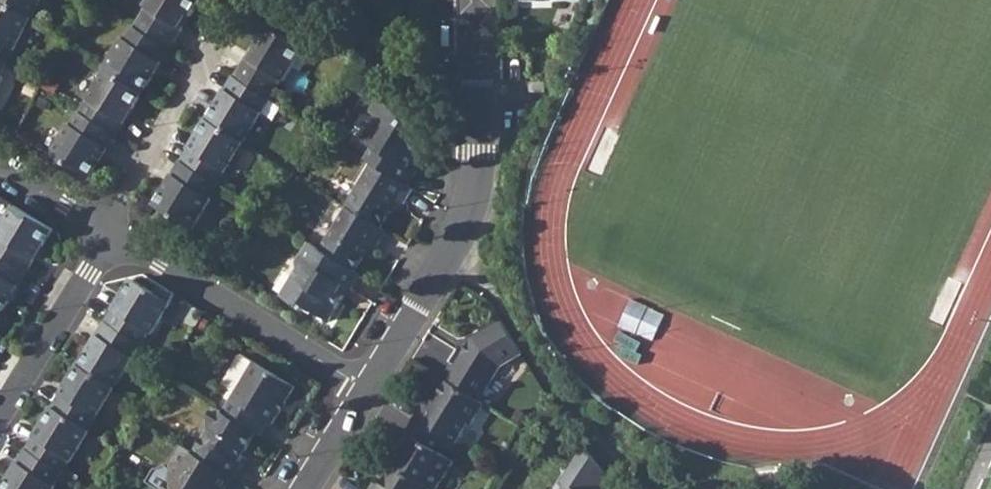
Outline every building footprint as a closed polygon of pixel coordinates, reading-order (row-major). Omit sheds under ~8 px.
[(31,18),(40,0),(0,0),(0,2),(31,18)] [(144,8),(146,9),(135,28),(167,48),(170,50),(200,0),(149,0),(144,8)] [(8,62),(31,18),(0,2),(0,58),(8,62)] [(236,78),(268,99),(271,100),(283,80),(286,81),(306,47),(282,33),(281,35),(267,26),(256,45),(258,46),(251,59),(248,57),(236,78)] [(151,75),(167,48),(135,28),(127,41),(124,39),(106,70),(108,71),(143,93),(154,76),(151,75)] [(4,77),(1,76),(8,62),(0,58),(0,84),(4,77)] [(114,134),(130,108),(133,110),(143,93),(108,71),(82,114),(114,134)] [(207,120),(242,141),(268,99),(236,78),(220,105),(217,104),(207,120)] [(545,91),(545,82),(530,83),(530,92),(545,91)] [(373,164),(408,186),(418,171),(411,167),(427,141),(407,128),(410,124),(391,106),(377,98),(369,112),(377,117),(363,140),(375,147),(366,160),(373,164)] [(98,160),(114,134),(82,114),(74,127),(71,125),(52,156),(90,179),(100,162),(98,160)] [(184,164),(217,185),(242,141),(207,120),(197,136),(200,138),(184,164)] [(155,206),(193,229),(211,199),(209,197),(217,185),(184,164),(168,191),(165,189),(155,206)] [(348,208),(381,228),(399,200),(405,204),(414,190),(408,186),(373,164),(348,208)] [(24,272),(41,245),(43,247),(54,230),(16,206),(0,232),(0,256),(24,272)] [(322,250),(356,271),(365,256),(371,247),(377,250),(388,232),(381,228),(348,208),(322,250)] [(310,307),(329,321),(346,295),(342,292),(346,286),(352,290),(362,275),(356,271),(322,250),(311,243),(298,263),(300,270),(283,297),(307,312),(310,307)] [(365,256),(371,260),(377,250),(371,247),(365,256)] [(1,316),(11,299),(8,298),(24,272),(0,256),(0,316),(1,316)] [(109,325),(142,345),(150,332),(153,333),(177,294),(161,285),(156,294),(134,280),(123,297),(126,298),(109,325)] [(448,382),(479,401),(501,366),(522,353),(502,322),(473,338),(456,366),(452,364),(444,379),(448,382)] [(80,365),(115,388),(142,345),(109,325),(93,351),(91,349),(80,365)] [(225,413),(258,434),(262,436),(270,422),(274,424),(297,387),(257,362),(225,413)] [(56,410),(89,430),(115,388),(80,365),(70,382),(73,383),(56,410)] [(447,440),(455,445),(469,423),(472,425),(485,404),(479,401),(448,382),(435,403),(429,399),(416,420),(447,440)] [(30,452),(63,473),(71,460),(72,461),(91,431),(89,430),(56,410),(54,408),(43,426),(45,427),(30,452)] [(196,454),(235,478),(244,464),(241,462),(258,434),(225,413),(218,409),(209,423),(212,430),(196,454)] [(433,488),(438,488),(455,462),(440,452),(447,440),(416,420),(403,442),(408,445),(395,466),(431,488),(433,488)] [(235,478),(196,454),(183,446),(169,468),(166,466),(153,470),(146,482),(157,488),(228,488),(235,478)] [(607,475),(584,447),(563,481),(568,486),(565,488),(598,488),(607,475)] [(56,486),(55,485),(63,473),(30,452),(15,477),(12,475),(3,488),(55,488),(56,486)] [(431,488),(395,466),(381,487),(376,484),(373,488),(431,488)]
